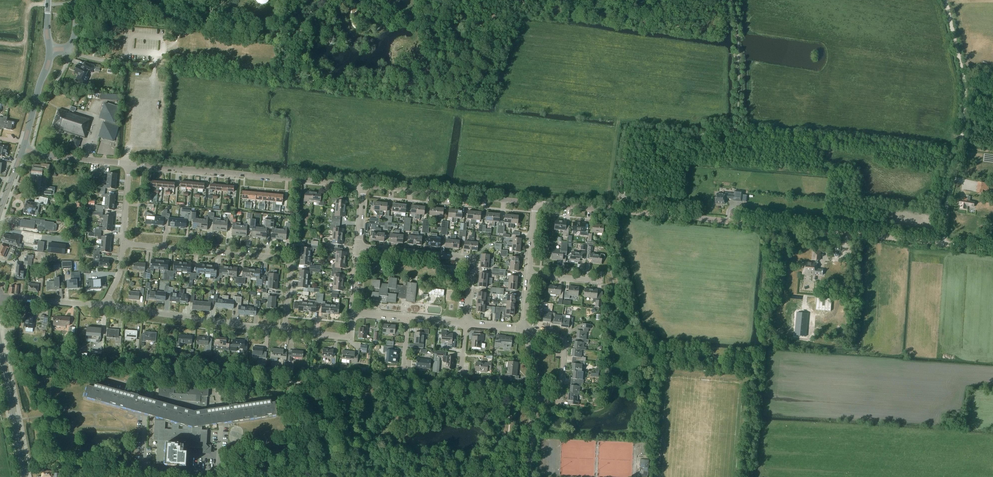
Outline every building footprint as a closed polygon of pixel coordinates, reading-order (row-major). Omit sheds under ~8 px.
[(88,77),(83,75),(86,69),(91,72),(94,66),(90,64),(89,65),(84,62),(82,67),(78,65),(77,66),(76,66),(74,71),(75,71),(74,72),(78,74),(76,78),(80,80),(79,82),(85,85),(87,82),(86,81),(88,77)] [(120,108),(104,103),(99,118),(105,120),(105,122),(103,121),(98,137),(114,142),(119,126),(117,126),(119,121),(116,120),(120,108)] [(65,111),(59,109),(53,128),(85,138),(90,123),(89,123),(90,118),(70,111),(70,112),(65,111)] [(2,129),(3,128),(12,130),(13,126),(14,126),(15,121),(7,120),(8,116),(4,115),(4,118),(0,117),(0,129),(2,129)] [(78,147),(80,140),(75,138),(72,145),(72,147),(76,148),(76,147),(78,147)] [(34,187),(40,187),(42,170),(48,171),(49,166),(41,165),(41,167),(33,166),(32,180),(35,180),(34,187)] [(108,176),(107,181),(117,182),(117,174),(104,173),(104,176),(108,176)] [(116,189),(117,182),(107,181),(107,185),(103,185),(103,188),(100,187),(99,190),(105,191),(105,188),(116,189)] [(989,183),(978,182),(976,192),(983,193),(983,190),(988,191),(989,183)] [(106,197),(105,202),(115,203),(115,195),(105,194),(105,191),(99,190),(99,194),(102,194),(102,197),(106,197)] [(306,201),(312,202),(313,191),(306,190),(306,196),(302,195),(301,204),(305,204),(306,201)] [(313,191),(312,202),(319,202),(319,205),(323,206),(324,197),(320,197),(321,191),(313,191)] [(735,191),(735,195),(718,193),(716,203),(725,204),(725,199),(734,200),(734,201),(742,202),(743,196),(742,196),(742,192),(735,191)] [(974,203),(969,202),(970,197),(967,196),(966,199),(962,198),(962,200),(959,200),(959,205),(960,205),(960,209),(965,209),(967,210),(967,206),(973,207),(974,203)] [(336,201),(336,208),(346,209),(347,202),(342,202),(342,197),(334,197),(333,201),(336,201)] [(36,211),(37,204),(43,205),(44,201),(35,199),(35,203),(26,201),(24,213),(35,215),(37,216),(38,211),(36,211)] [(97,210),(97,212),(103,212),(103,209),(114,210),(115,203),(105,202),(105,206),(96,205),(96,210),(97,210)] [(379,222),(379,219),(380,215),(379,215),(381,203),(374,202),(373,210),(374,210),(374,211),(376,214),(377,214),(377,218),(370,218),(369,221),(379,222)] [(387,203),(381,203),(379,215),(380,215),(382,216),(383,211),(386,211),(386,215),(389,215),(389,210),(387,210),(387,203)] [(332,213),(331,222),(340,223),(341,216),(346,216),(346,209),(336,208),(335,213),(332,213)] [(155,217),(154,225),(163,226),(164,219),(166,219),(166,220),(167,214),(167,210),(164,210),(164,213),(162,213),(161,217),(155,217)] [(103,212),(97,212),(93,211),(93,214),(97,215),(100,215),(100,218),(104,218),(103,223),(113,224),(113,216),(103,215),(103,212)] [(196,211),(190,211),(190,213),(190,218),(193,219),(192,228),(200,229),(200,219),(197,219),(197,216),(195,216),(196,211)] [(145,212),(144,216),(146,217),(145,224),(154,225),(155,217),(155,215),(152,214),(145,212)] [(200,219),(200,229),(207,230),(208,219),(211,219),(211,213),(209,212),(208,217),(205,217),(205,219),(200,219)] [(220,221),(221,218),(217,218),(214,218),(214,213),(211,213),(211,219),(213,219),(212,230),(219,231),(220,221)] [(500,214),(493,213),(491,226),(494,227),(494,222),(499,222),(500,214)] [(170,214),(167,214),(166,220),(169,220),(168,226),(177,227),(178,219),(169,218),(170,214)] [(220,221),(219,231),(227,231),(228,221),(230,221),(231,217),(231,214),(228,214),(228,219),(224,219),(224,221),(220,221)] [(187,215),(186,216),(185,216),(184,219),(178,219),(177,227),(180,227),(180,228),(183,229),(184,228),(186,228),(186,221),(189,222),(190,215),(187,215)] [(231,217),(230,221),(230,224),(233,224),(232,235),(239,236),(240,225),(240,223),(233,222),(234,218),(231,217)] [(41,232),(44,229),(56,231),(57,224),(54,223),(45,221),(45,220),(31,218),(30,220),(21,219),(20,227),(34,229),(34,227),(37,228),(38,231),(41,232)] [(264,228),(260,227),(259,238),(266,238),(267,227),(270,228),(271,218),(268,218),(265,218),(265,220),(264,220),(264,225),(264,228)] [(276,219),(271,218),(270,228),(272,228),(271,239),(279,239),(280,229),(276,229),(276,226),(275,226),(276,219)] [(244,226),(240,225),(239,236),(246,236),(247,225),(250,226),(251,219),(248,219),(247,224),(244,223),(244,226)] [(256,220),(251,219),(250,226),(250,229),(252,230),(251,237),(259,238),(260,227),(255,227),(256,220)] [(563,230),(563,236),(568,237),(569,226),(565,225),(566,221),(555,220),(554,229),(563,230)] [(339,229),(340,223),(331,222),(331,231),(334,231),(333,236),(344,237),(344,230),(339,229)] [(573,222),(573,230),(579,231),(579,235),(587,236),(588,230),(585,230),(585,223),(573,222)] [(96,230),(96,233),(101,233),(101,230),(112,231),(113,224),(103,223),(103,227),(99,227),(99,230),(96,230)] [(280,229),(279,239),(286,240),(287,229),(290,229),(290,223),(287,223),(287,227),(283,227),(283,229),(280,229)] [(593,224),(592,232),(602,233),(603,225),(593,224)] [(4,234),(2,241),(9,243),(9,244),(18,247),(21,248),(21,245),(18,244),(21,236),(11,233),(11,235),(4,234)] [(101,236),(101,233),(96,233),(95,236),(98,236),(98,239),(102,240),(101,244),(111,245),(111,237),(101,236)] [(343,244),(344,237),(333,236),(333,243),(330,243),(329,247),(334,248),(343,248),(338,248),(338,245),(336,245),(336,243),(343,244)] [(302,247),(301,256),(310,257),(310,251),(313,251),(313,249),(317,249),(318,242),(311,241),(311,245),(311,248),(302,247)] [(562,259),(562,255),(566,255),(567,243),(561,242),(560,250),(552,249),(551,258),(562,259)] [(49,243),(48,252),(65,254),(66,245),(49,243)] [(0,248),(0,249),(7,252),(9,247),(2,244),(0,248)] [(111,245),(101,244),(101,248),(98,248),(97,251),(94,251),(93,254),(99,255),(100,251),(110,252),(111,245)] [(342,253),(343,248),(334,248),(333,252),(337,253),(336,259),(347,260),(347,253),(342,253)] [(575,262),(576,261),(579,261),(579,257),(581,257),(581,258),(585,259),(585,252),(579,251),(579,253),(571,252),(571,255),(570,255),(569,262),(575,262)] [(600,254),(600,255),(594,254),(594,253),(587,252),(587,259),(590,259),(590,258),(592,258),(591,263),(601,263),(601,259),(602,259),(603,259),(604,258),(605,257),(604,256),(604,255),(602,254),(600,254)] [(24,265),(32,266),(34,256),(27,255),(27,257),(25,257),(24,265)] [(321,266),(316,266),(312,265),(312,263),(309,262),(310,257),(301,256),(301,265),(310,265),(309,268),(321,269),(321,266)] [(332,266),(332,270),(341,271),(341,267),(346,267),(347,260),(336,259),(335,265),(332,265),(332,266)] [(148,269),(148,273),(147,279),(150,279),(151,271),(154,272),(154,269),(160,269),(160,261),(152,260),(151,269),(148,269)] [(170,277),(171,271),(168,271),(169,262),(160,261),(160,269),(165,270),(165,273),(167,273),(167,277),(170,277)] [(818,263),(805,261),(804,266),(803,266),(802,274),(815,275),(815,274),(822,275),(823,269),(817,269),(818,263)] [(23,263),(16,262),(16,272),(17,272),(16,278),(24,278),(24,270),(23,270),(24,264),(23,264),(23,263)] [(145,263),(138,262),(138,263),(134,263),(133,270),(139,270),(139,271),(145,271),(145,263)] [(174,272),(171,271),(170,277),(174,278),(174,274),(176,274),(177,271),(182,272),(183,263),(175,262),(174,272)] [(193,283),(193,279),(194,273),(190,273),(191,264),(183,263),(182,272),(188,272),(187,275),(190,275),(190,283),(193,283)] [(200,273),(205,274),(206,265),(198,265),(197,274),(194,273),(193,279),(196,280),(197,276),(199,276),(200,273)] [(213,281),(216,282),(216,276),(216,275),(214,275),(214,266),(206,265),(205,274),(211,274),(210,279),(213,279),(213,281)] [(220,276),(216,275),(216,282),(219,282),(220,278),(222,278),(222,275),(228,276),(229,268),(220,267),(220,276)] [(236,283),(239,284),(240,278),(236,277),(237,268),(229,268),(228,276),(234,277),(233,279),(236,280),(236,283)] [(299,279),(308,280),(308,274),(311,274),(311,272),(320,272),(321,269),(309,268),(309,271),(300,270),(299,279)] [(240,278),(239,284),(241,284),(242,284),(242,283),(245,284),(245,277),(251,278),(252,270),(243,269),(243,278),(240,278)] [(257,278),(256,285),(262,286),(262,282),(262,280),(259,280),(260,271),(252,270),(251,278),(257,278)] [(278,282),(278,275),(277,275),(277,271),(273,270),(273,274),(270,274),(267,274),(267,277),(269,277),(269,281),(278,282)] [(335,277),(334,282),(345,283),(345,276),(340,276),(341,271),(332,270),(331,277),(335,277)] [(80,281),(80,273),(71,273),(72,281),(68,281),(68,289),(80,288),(79,281),(80,281)] [(48,290),(56,289),(56,286),(58,286),(58,287),(59,287),(62,287),(61,277),(57,278),(54,278),(55,282),(47,282),(48,290)] [(380,281),(372,280),(372,288),(376,288),(375,292),(371,292),(370,300),(381,301),(381,302),(387,302),(387,301),(396,302),(396,298),(406,299),(406,301),(414,302),(416,284),(408,283),(408,286),(407,286),(403,285),(396,285),(397,278),(389,277),(388,284),(382,284),(382,283),(380,282),(380,281)] [(319,292),(320,289),(310,288),(310,286),(307,285),(308,280),(299,279),(299,287),(308,288),(307,291),(319,292)] [(87,281),(87,288),(88,290),(100,289),(100,287),(101,287),(101,280),(87,281)] [(277,289),(278,282),(269,281),(268,286),(266,286),(266,288),(277,289)] [(344,290),(345,283),(334,282),(334,287),(330,287),(330,293),(339,294),(339,289),(344,290)] [(39,284),(29,283),(28,290),(38,292),(39,284)] [(148,299),(156,300),(157,291),(150,291),(151,288),(149,288),(150,283),(147,283),(146,289),(149,289),(149,291),(148,299)] [(560,288),(560,285),(550,284),(549,293),(559,294),(558,298),(562,298),(563,288),(560,288)] [(10,287),(9,293),(18,294),(19,285),(16,285),(16,288),(10,287)] [(157,291),(156,300),(165,301),(166,293),(168,293),(169,287),(169,286),(165,286),(164,292),(157,291)] [(578,296),(578,287),(569,286),(568,291),(564,291),(564,298),(569,298),(570,295),(578,296)] [(173,288),(169,287),(168,293),(171,293),(170,301),(179,302),(180,294),(173,293),(173,288)] [(141,288),(140,293),(129,292),(129,299),(139,300),(139,295),(144,296),(144,288),(141,288)] [(596,293),(597,289),(586,288),(585,297),(593,298),(593,302),(596,302),(595,307),(601,308),(602,301),(599,301),(600,294),(596,293)] [(180,289),(180,294),(179,302),(187,303),(188,295),(191,296),(192,290),(187,289),(187,294),(184,294),(185,290),(180,289)] [(319,303),(320,294),(317,293),(316,301),(308,300),(308,303),(308,311),(316,312),(316,303),(319,303)] [(268,297),(267,308),(275,308),(276,297),(270,296),(270,294),(263,294),(263,297),(268,297)] [(330,313),(330,305),(325,304),(325,302),(323,301),(323,294),(320,294),(319,303),(322,303),(321,312),(330,313)] [(193,310),(201,310),(202,302),(194,301),(195,295),(192,295),(191,302),(193,303),(193,310)] [(225,308),(226,296),(223,296),(222,300),(217,299),(218,296),(214,295),(214,299),(214,302),(216,302),(216,307),(225,308)] [(226,296),(225,308),(233,309),(234,303),(237,304),(237,297),(234,297),(233,301),(228,300),(229,296),(226,296)] [(247,315),(248,307),(241,306),(242,298),(237,297),(237,304),(239,304),(238,314),(241,314),(240,315),(244,316),(244,315),(247,315)] [(817,298),(816,310),(831,311),(832,299),(817,298)] [(213,305),(214,302),(214,299),(211,299),(209,299),(208,303),(202,302),(201,310),(210,311),(211,305),(213,305)] [(298,305),(298,303),(294,302),(293,302),(293,308),(298,309),(298,310),(308,311),(308,303),(302,302),(302,300),(300,299),(299,302),(299,305),(298,305)] [(248,307),(247,315),(256,316),(256,308),(259,308),(260,302),(255,301),(254,307),(248,307)] [(330,305),(330,313),(338,314),(339,306),(339,303),(337,303),(336,305),(330,305)] [(484,308),(491,309),(491,313),(494,313),(495,307),(484,306),(477,305),(476,312),(484,312),(484,308)] [(514,309),(506,308),(496,307),(496,314),(499,314),(499,310),(501,310),(502,310),(504,310),(504,314),(504,316),(508,318),(510,315),(514,315),(514,309)] [(551,319),(552,313),(544,311),(544,310),(541,310),(540,316),(543,316),(543,321),(550,322),(551,319)] [(803,313),(798,312),(796,329),(794,328),(794,331),(796,332),(796,336),(801,336),(803,313)] [(26,313),(25,320),(24,328),(34,329),(35,321),(37,321),(37,315),(26,313)] [(555,313),(552,313),(551,319),(554,320),(553,324),(561,325),(562,317),(562,315),(555,314),(555,313)] [(562,315),(562,317),(561,325),(561,327),(568,328),(569,323),(572,324),(573,317),(570,317),(570,316),(562,314),(562,316),(562,315)] [(53,325),(59,325),(66,326),(66,325),(69,325),(70,318),(59,316),(56,316),(56,317),(54,317),(53,325)] [(582,327),(581,327),(580,331),(577,330),(576,338),(579,339),(587,339),(586,339),(587,332),(588,332),(588,328),(590,328),(591,324),(582,323),(582,327)] [(395,330),(395,326),(384,325),(383,333),(393,333),(392,335),(398,336),(399,330),(395,330)] [(363,328),(359,328),(359,338),(366,338),(367,329),(368,329),(368,326),(364,326),(363,328)] [(101,328),(88,327),(87,338),(96,339),(96,341),(97,341),(97,342),(99,342),(100,339),(101,328)] [(108,337),(116,338),(115,344),(121,344),(121,336),(118,336),(119,330),(109,329),(107,329),(106,337),(108,337)] [(421,329),(421,333),(415,333),(414,342),(416,343),(415,347),(423,348),(424,343),(423,343),(424,333),(429,334),(429,330),(421,329)] [(136,338),(137,331),(126,330),(125,337),(136,338)] [(447,345),(450,345),(450,347),(455,348),(455,339),(452,339),(453,334),(446,333),(447,331),(442,330),(441,341),(447,341),(447,345)] [(156,333),(150,333),(150,332),(145,332),(144,335),(142,335),(141,341),(144,342),(144,340),(156,341),(156,333)] [(473,336),(472,347),(481,348),(481,347),(485,347),(485,343),(482,343),(482,340),(484,340),(484,334),(477,333),(477,336),(473,336)] [(179,335),(178,342),(176,342),(176,347),(181,348),(181,343),(191,344),(192,336),(179,335)] [(512,339),(502,338),(503,336),(499,336),(499,340),(495,339),(494,347),(498,347),(498,346),(511,347),(512,339)] [(197,337),(197,344),(206,345),(206,347),(210,348),(211,340),(208,339),(209,337),(205,337),(205,338),(197,337)] [(216,341),(215,341),(214,349),(228,350),(229,341),(226,341),(226,339),(216,338),(216,341)] [(233,339),(232,345),(231,345),(230,350),(236,351),(237,348),(243,348),(243,350),(247,350),(247,343),(244,343),(245,340),(233,339)] [(588,339),(587,339),(579,339),(579,341),(574,341),(574,349),(582,350),(586,350),(586,347),(584,347),(584,342),(588,343),(588,339)] [(393,351),(393,347),(383,346),(383,352),(388,353),(387,361),(396,362),(397,351),(393,351)] [(253,347),(252,354),(257,355),(257,358),(266,358),(266,352),(262,352),(263,348),(253,347)] [(271,348),(271,357),(282,358),(282,360),(286,360),(286,352),(283,352),(283,350),(271,348)] [(582,350),(574,349),(572,348),(572,357),(572,360),(577,360),(583,361),(585,361),(586,357),(581,357),(582,350)] [(323,349),(322,357),(331,358),(331,364),(335,364),(336,356),(333,356),(333,350),(323,349)] [(303,351),(292,350),(289,350),(288,357),(288,361),(291,361),(292,357),(303,358),(303,351)] [(442,351),(434,350),(434,354),(435,354),(433,372),(438,372),(440,358),(443,358),(443,359),(443,360),(443,361),(444,362),(446,363),(446,368),(453,369),(454,357),(444,356),(444,355),(443,354),(442,354),(442,351)] [(355,354),(355,351),(343,351),(342,362),(346,363),(346,360),(354,360),(354,362),(357,362),(358,354),(355,354)] [(430,368),(431,359),(418,358),(417,367),(430,368)] [(581,372),(581,371),(582,364),(583,364),(583,361),(577,360),(577,363),(572,363),(572,371),(573,371),(581,372)] [(488,362),(488,363),(476,362),(475,370),(487,372),(487,369),(491,370),(492,362),(488,362)] [(513,375),(517,375),(518,363),(508,362),(507,374),(506,374),(505,378),(513,379),(513,375)] [(576,379),(576,382),(582,383),(583,383),(583,380),(582,379),(583,372),(581,371),(581,372),(573,371),(572,379),(576,379)] [(582,383),(576,382),(575,382),(575,385),(570,385),(570,392),(570,393),(578,393),(580,394),(580,386),(581,386),(582,383)] [(88,385),(84,397),(154,417),(155,401),(139,396),(131,394),(95,384),(94,387),(88,385)] [(208,388),(183,386),(183,391),(185,391),(185,395),(181,394),(181,391),(182,391),(182,390),(179,390),(180,386),(159,384),(159,385),(158,399),(156,399),(155,401),(194,412),(206,410),(207,396),(208,396),(209,387),(208,387),(208,388)] [(570,404),(571,404),(578,405),(578,401),(577,401),(578,393),(570,393),(570,392),(568,392),(567,400),(569,400),(570,401),(571,401),(570,404)] [(206,420),(206,410),(194,412),(155,401),(154,417),(155,417),(178,423),(194,427),(201,426),(202,420),(206,420)] [(208,448),(207,446),(208,429),(207,429),(207,430),(201,430),(201,426),(194,427),(178,423),(155,417),(154,440),(158,440),(187,442),(187,447),(203,448),(205,450),(208,448)] [(187,449),(187,447),(187,442),(158,440),(156,463),(156,464),(165,464),(165,465),(178,466),(178,465),(180,465),(180,466),(186,467),(187,452),(187,449)] [(650,468),(648,468),(649,460),(640,459),(639,467),(641,467),(641,472),(641,473),(641,476),(647,476),(647,475),(649,476),(650,468)]
